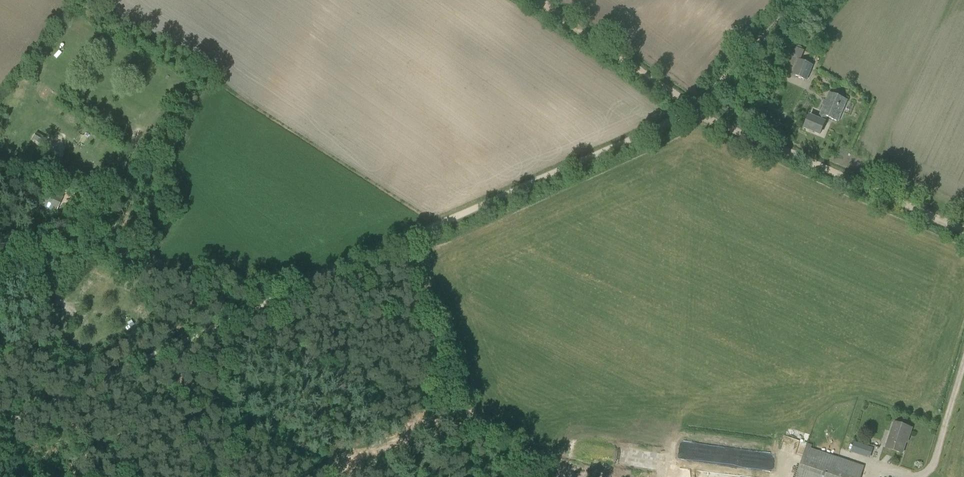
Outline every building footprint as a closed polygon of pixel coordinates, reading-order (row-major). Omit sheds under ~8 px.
[(806,80),(812,66),(799,60),(803,51),(795,47),(784,71),(806,80)] [(821,114),(828,117),(838,121),(847,101),(830,94),(821,114)] [(821,134),(828,117),(821,114),(819,120),(810,116),(805,127),(821,134)] [(98,202),(101,192),(89,188),(86,198),(98,202)] [(56,213),(64,198),(47,189),(39,204),(56,213)] [(82,219),(92,212),(87,204),(77,211),(82,219)] [(908,438),(912,428),(894,422),(886,447),(902,452),(907,437),(908,438)] [(870,459),(873,448),(854,442),(850,452),(870,459)] [(864,466),(811,449),(812,445),(807,443),(796,476),(860,476),(864,466)]
